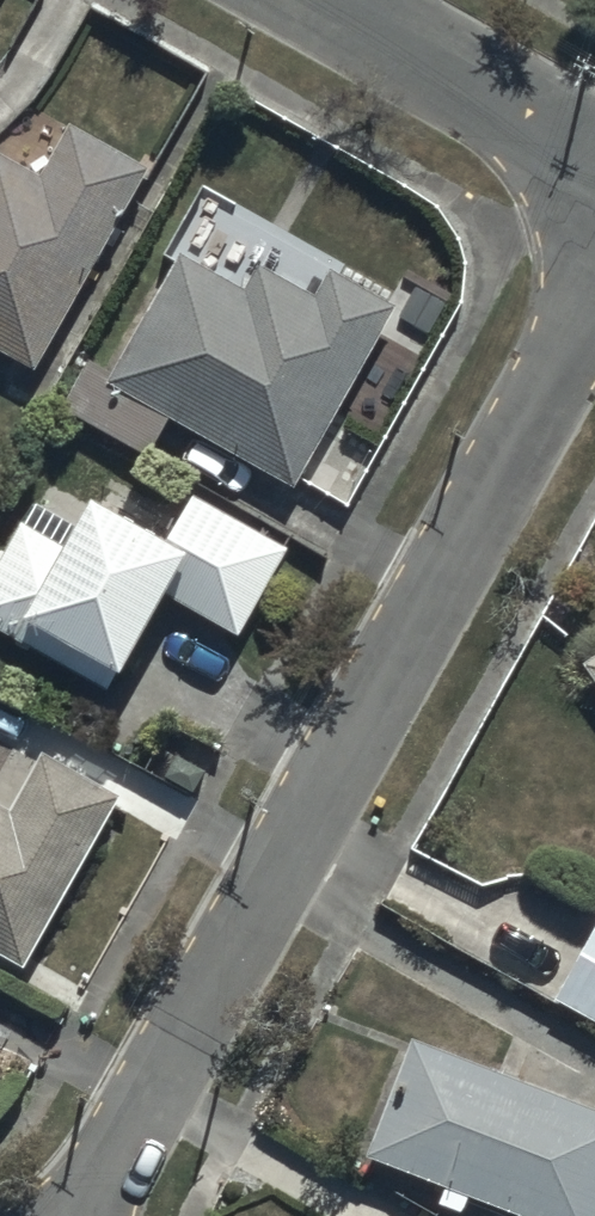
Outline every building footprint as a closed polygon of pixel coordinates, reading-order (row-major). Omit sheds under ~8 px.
[(70,133),(42,182),(0,158),(0,356),(34,375),(146,175),(70,133)] [(259,269),(244,294),(181,258),(108,386),(295,491),(398,310),(331,271),(314,300),(259,269)] [(0,566),(0,635),(109,695),(118,679),(122,682),(168,600),(240,640),(290,552),(195,499),(168,547),(92,505),(78,529),(34,505),(0,566)] [(594,682),(594,662),(586,668),(594,682)] [(10,815),(0,810),(0,957),(23,970),(118,803),(41,759),(10,815)] [(382,904),(594,1020),(594,909),(533,875),(484,887),(413,848),(382,904)] [(413,1045),(368,1163),(507,1215),(594,1215),(594,1115),(413,1045)]
